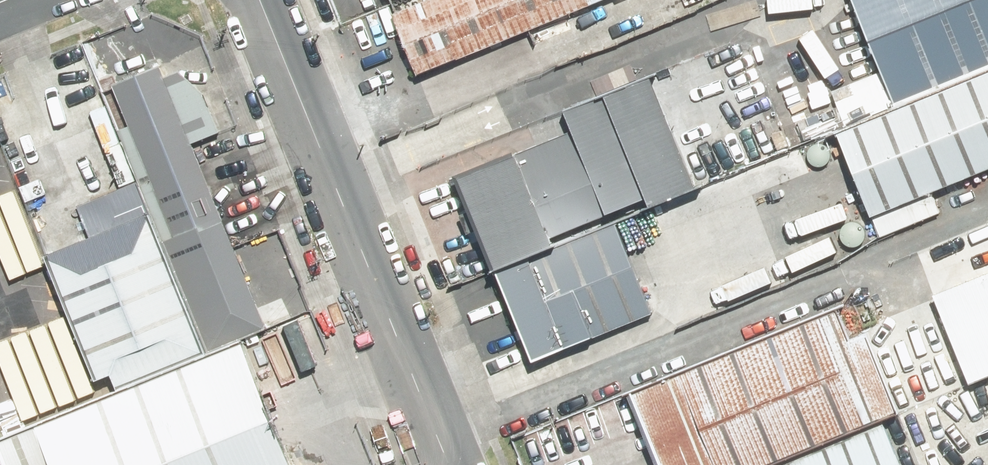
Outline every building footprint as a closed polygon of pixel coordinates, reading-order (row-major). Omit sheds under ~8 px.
[(390,14),(415,76),(606,0),(426,0),(390,14)] [(894,102),(987,65),(987,0),(838,0),(770,27),(785,63),(761,73),(774,107),(800,97),(806,111),(885,79),(894,102)] [(141,186),(207,347),(265,324),(160,64),(112,83),(152,182),(141,186)] [(837,132),(871,215),(987,167),(987,71),(837,132)] [(493,269),(696,188),(650,76),(563,111),(571,131),(456,177),(493,269)] [(203,351),(148,215),(47,256),(102,392),(203,351)] [(654,313),(617,222),(494,271),(531,363),(654,313)] [(932,294),(969,384),(987,376),(987,272),(932,294)] [(630,391),(660,464),(770,464),(900,413),(868,333),(852,339),(839,307),(630,391)] [(242,342),(0,439),(0,450),(6,464),(292,464),(242,342)] [(781,464),(902,464),(885,423),(781,464)]
